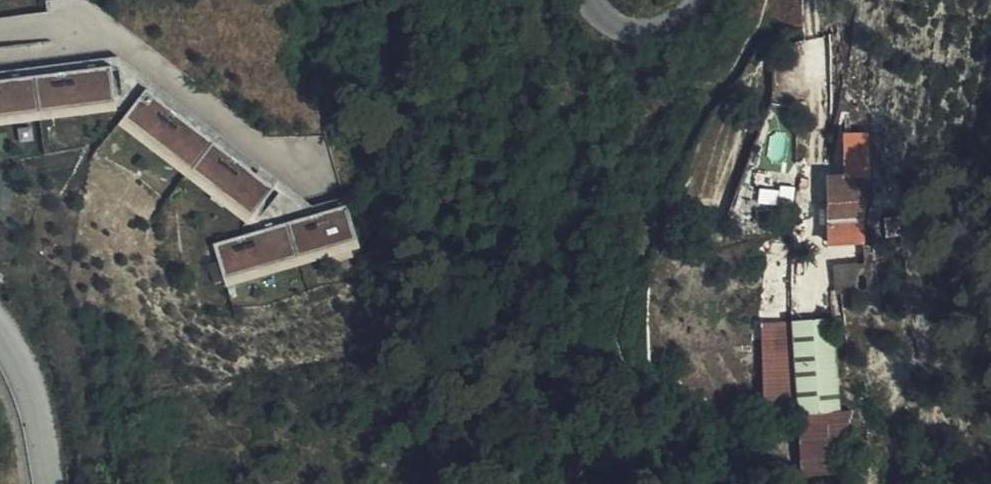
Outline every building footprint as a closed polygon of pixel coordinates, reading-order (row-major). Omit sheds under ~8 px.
[(0,81),(0,127),(118,115),(114,70),(0,81)] [(275,205),(147,97),(126,122),(254,230),(275,205)] [(867,180),(870,138),(842,138),(838,176),(822,176),(816,237),(853,238),(856,180),(867,180)] [(346,210),(214,245),(225,284),(357,249),(346,210)] [(835,313),(791,316),(804,473),(852,469),(847,405),(842,405),(837,344),(855,342),(850,294),(871,292),(868,255),(831,258),(835,313)] [(792,406),(788,316),(761,317),(765,407),(792,406)]
